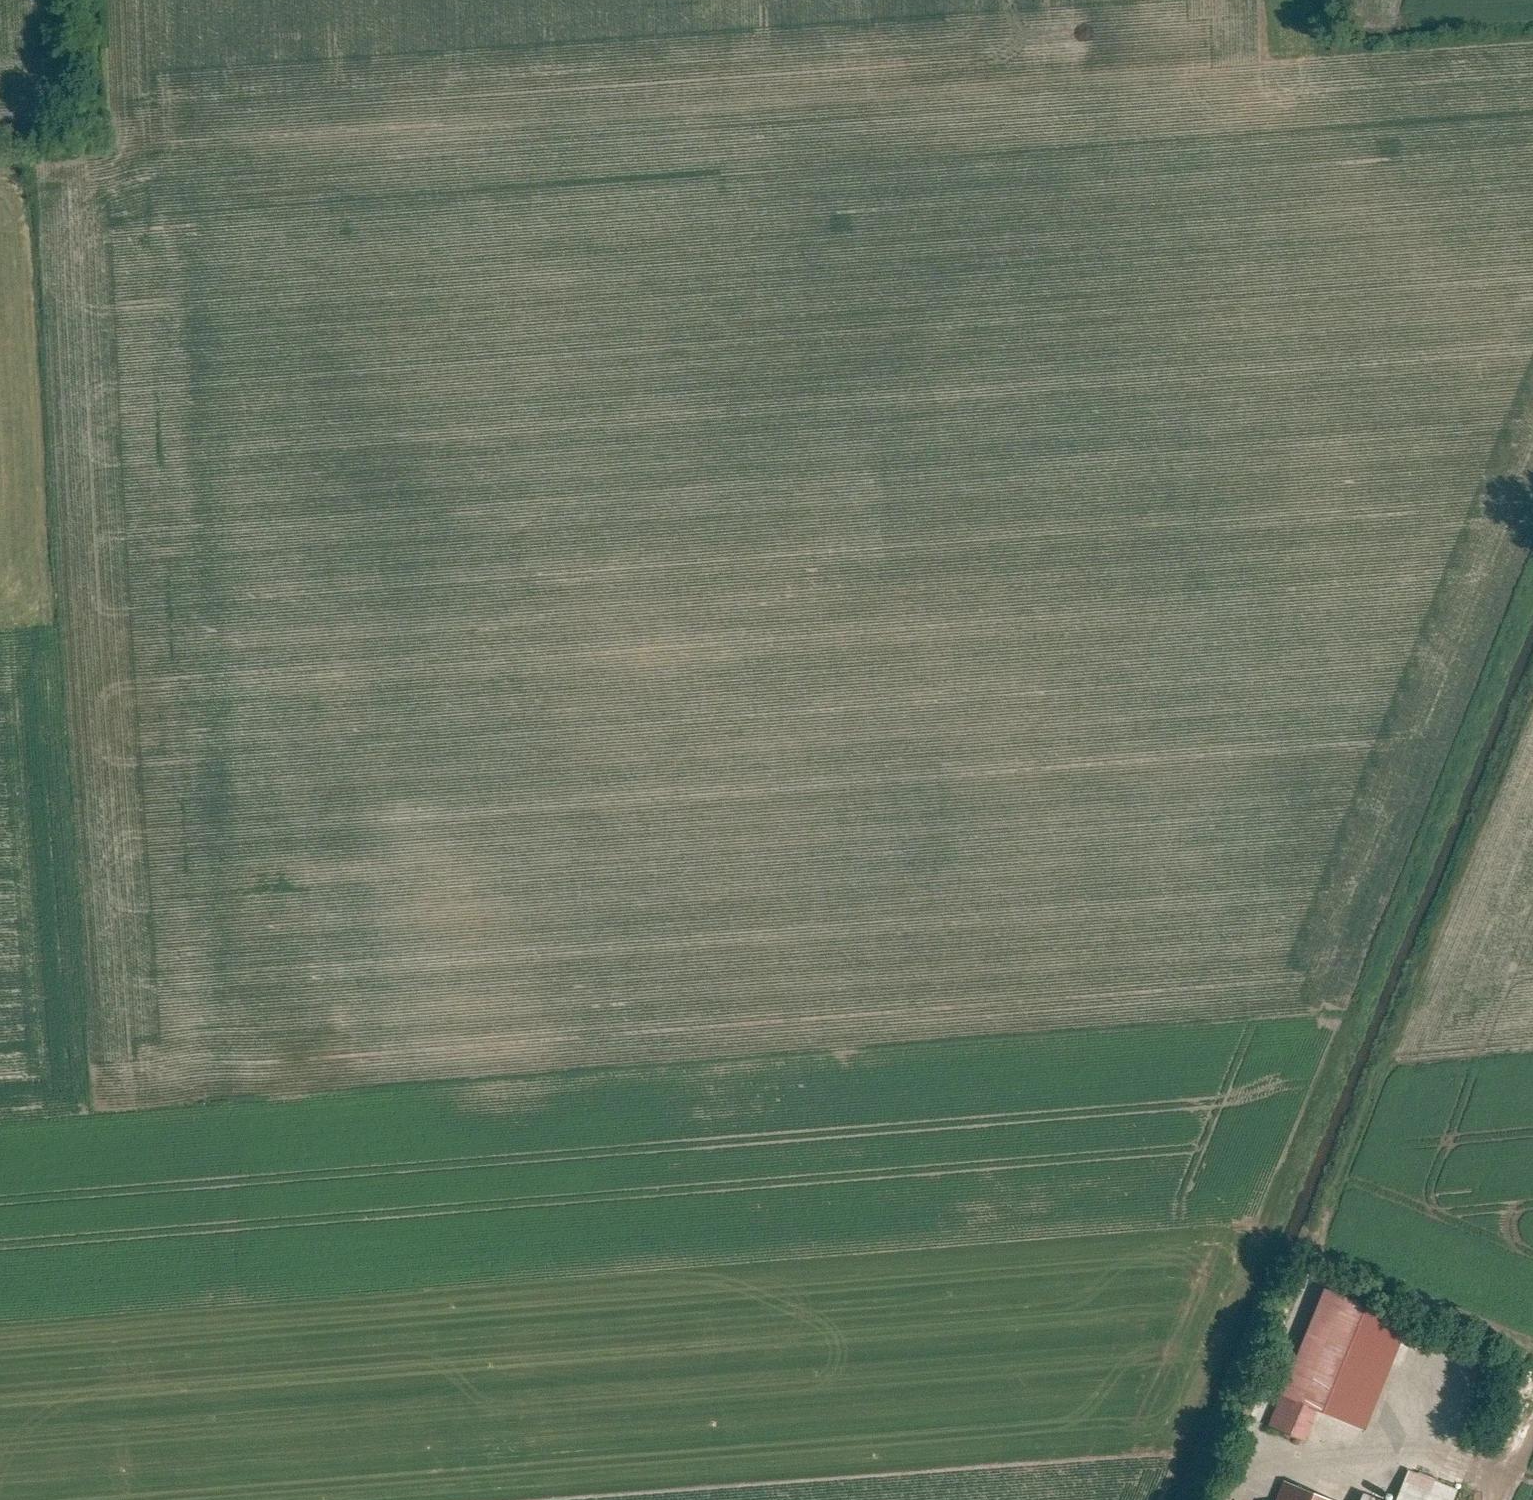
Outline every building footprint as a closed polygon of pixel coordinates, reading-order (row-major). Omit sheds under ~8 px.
[(1306,1329),(1366,1353),(1384,1311),(1344,1295),(1335,1316),(1314,1307),(1306,1329)] [(1366,1353),(1306,1329),(1266,1426),(1304,1441),(1321,1399),(1343,1408),(1366,1353)] [(1457,1489),(1407,1469),(1395,1499),(1453,1499),(1457,1489)] [(1283,1480),(1275,1499),(1331,1499),(1283,1480)]
